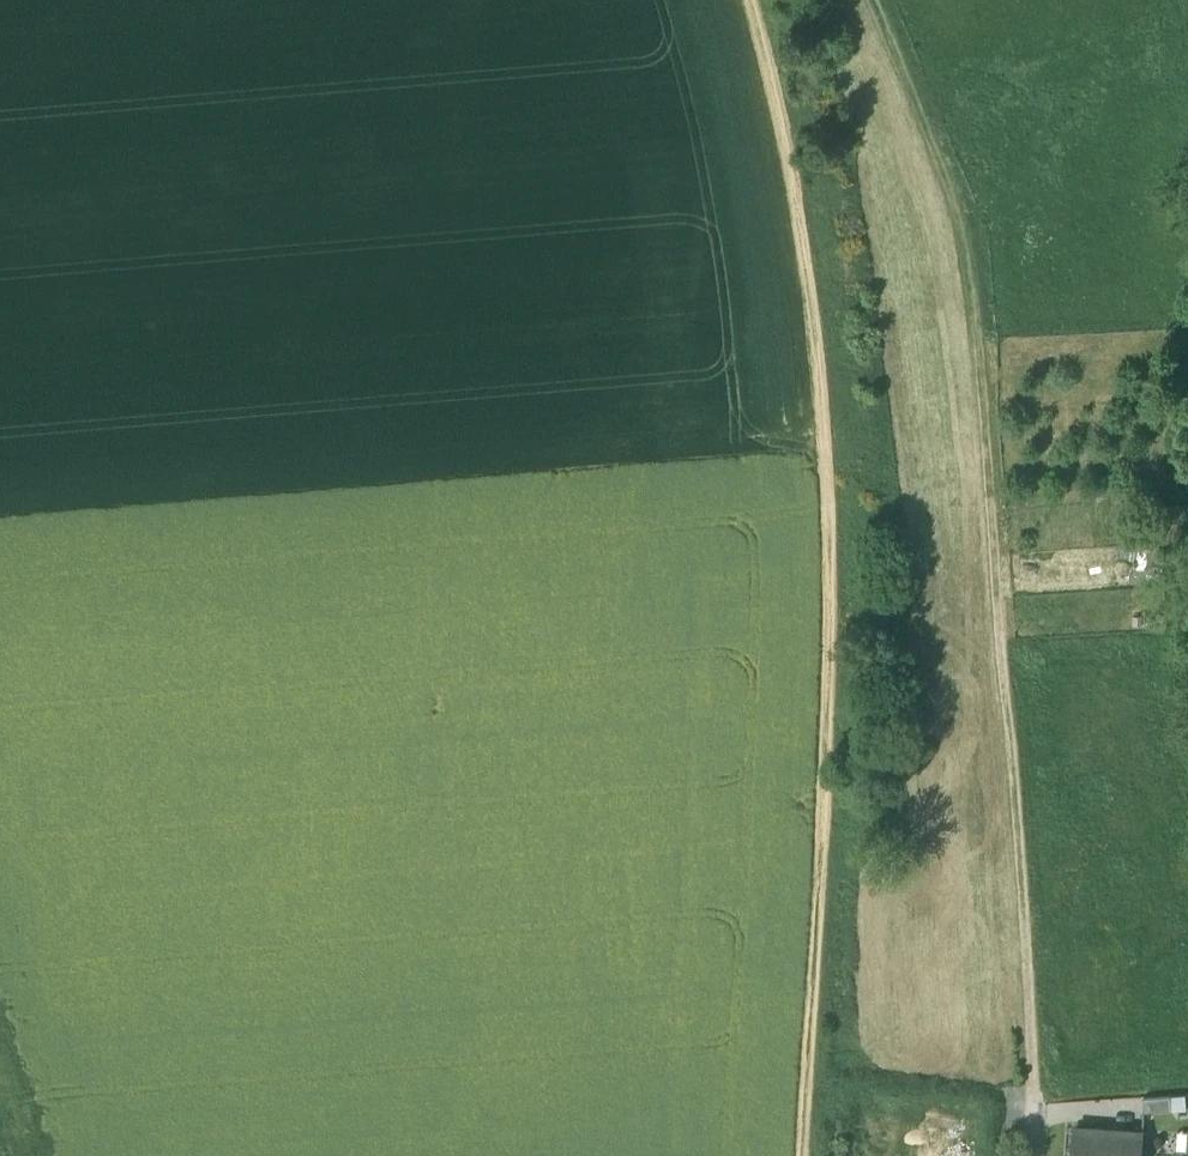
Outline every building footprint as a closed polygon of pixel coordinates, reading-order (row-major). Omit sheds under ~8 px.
[(1172,1095),(1143,1097),(1143,1113),(1172,1111),(1172,1095)] [(1135,1100),(1078,1098),(1077,1122),(1111,1123),(1111,1117),(1134,1118),(1135,1100)] [(1075,1128),(1073,1155),(1141,1155),(1143,1133),(1075,1128)] [(1178,1129),(1176,1147),(1187,1149),(1187,1130),(1178,1129)] [(946,1147),(898,1149),(898,1155),(947,1155),(946,1147)]
